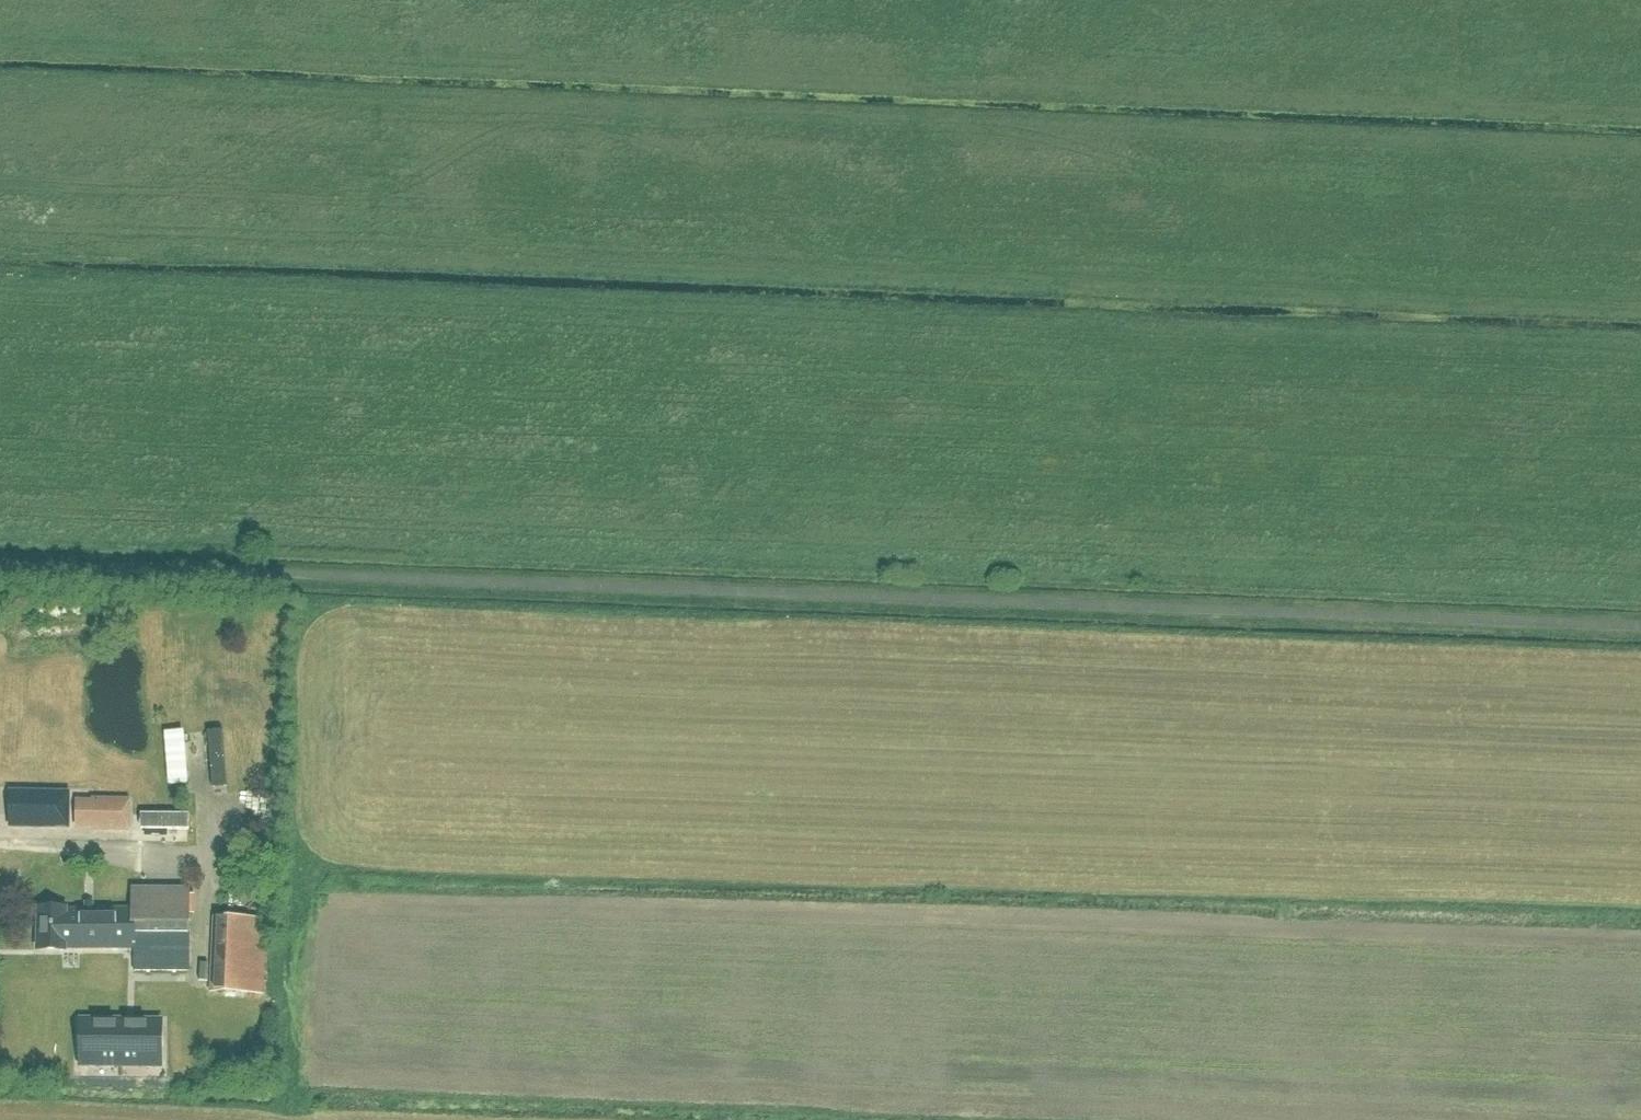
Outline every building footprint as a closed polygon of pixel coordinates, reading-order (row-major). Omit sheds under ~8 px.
[(222,730),(207,731),(212,788),(227,786),(222,730)] [(164,733),(168,786),(188,784),(183,731),(164,733)] [(10,793),(10,828),(11,828),(11,823),(40,824),(40,828),(67,829),(68,829),(69,794),(10,793)] [(76,832),(130,832),(130,806),(77,806),(76,832)] [(140,814),(140,830),(188,830),(189,814),(140,814)] [(80,949),(135,949),(134,971),(187,971),(188,894),(135,893),(135,911),(63,911),(63,910),(40,910),(39,950),(80,950),(80,949)] [(215,920),(211,995),(264,998),(268,923),(215,920)] [(80,1022),(80,1066),(121,1066),(121,1022),(80,1022)] [(121,1022),(121,1066),(162,1066),(162,1022),(121,1022)]
